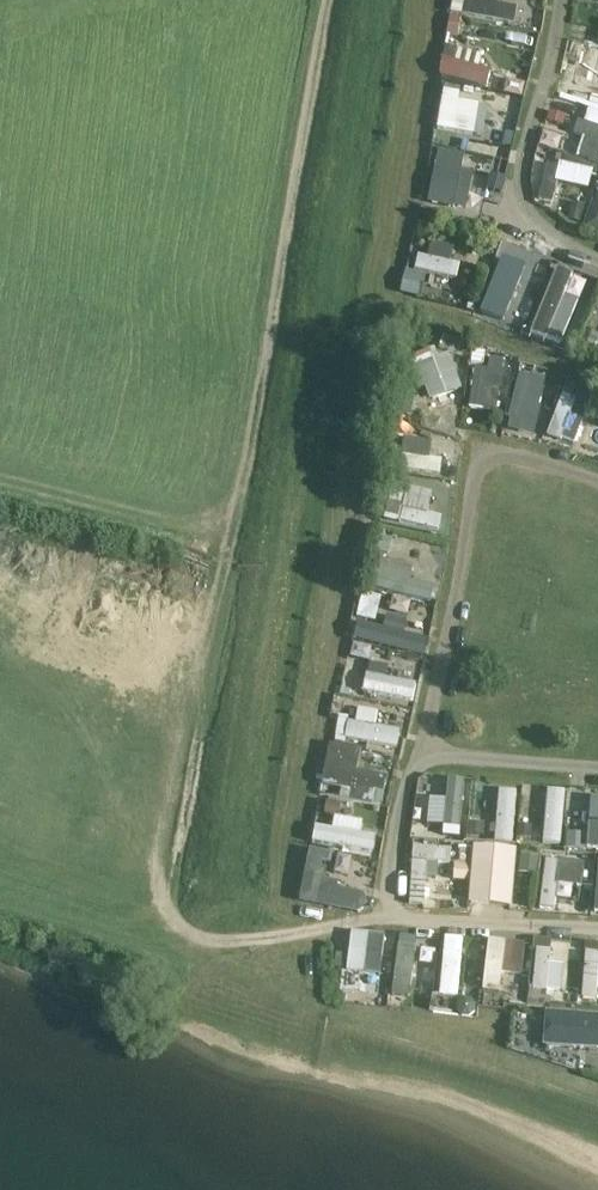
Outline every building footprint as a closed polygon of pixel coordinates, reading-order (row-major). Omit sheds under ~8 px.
[(454,14),(507,18),(508,0),(455,0),(454,14)] [(587,76),(597,79),(597,47),(596,46),(587,76)] [(447,49),(444,60),(453,63),(456,52),(447,49)] [(466,134),(472,108),(457,104),(461,87),(447,84),(437,127),(466,134)] [(574,130),(584,134),(576,155),(597,163),(597,111),(583,106),(574,130)] [(547,123),(563,128),(566,117),(550,112),(547,123)] [(487,189),(502,192),(505,176),(490,173),(487,189)] [(539,200),(553,202),(557,182),(544,179),(539,200)] [(586,224),(597,228),(597,189),(586,224)] [(458,276),(459,259),(416,256),(415,268),(404,268),(403,289),(423,290),(423,274),(458,276)] [(511,315),(526,267),(497,259),(483,307),(511,315)] [(529,332),(561,345),(588,278),(556,265),(529,332)] [(451,352),(412,366),(426,403),(465,389),(451,352)] [(473,355),(470,408),(500,410),(503,357),(473,355)] [(523,361),(504,430),(531,437),(550,369),(523,361)] [(576,440),(594,391),(567,381),(549,430),(576,440)] [(443,456),(429,456),(430,444),(403,443),(402,470),(442,472),(443,456)] [(439,528),(442,515),(428,512),(433,490),(406,485),(399,520),(439,528)] [(411,580),(415,565),(392,559),(388,574),(411,580)] [(362,592),(357,616),(376,621),(382,597),(362,592)] [(427,654),(431,637),(358,621),(354,638),(427,654)] [(418,680),(388,677),(389,664),(367,662),(363,693),(416,699),(418,680)] [(401,727),(377,723),(379,710),(358,706),(356,717),(339,714),(335,736),(398,747),(401,727)] [(385,796),(387,774),(359,771),(361,747),(329,744),(324,790),(385,796)] [(515,840),(517,788),(498,787),(496,839),(515,840)] [(462,832),(464,789),(448,788),(446,831),(462,832)] [(547,788),(545,843),(564,844),(565,788),(547,788)] [(597,847),(597,796),(591,796),(588,846),(597,847)] [(362,833),(365,820),(335,814),(332,828),(318,825),(314,840),(375,854),(378,837),(362,833)] [(439,861),(452,862),(452,845),(413,844),(410,904),(425,904),(427,875),(439,875),(439,861)] [(515,904),(517,845),(473,844),(471,903),(515,904)] [(313,846),(310,861),(330,865),(334,850),(313,846)] [(521,853),(521,872),(539,873),(539,853),(521,853)] [(592,887),(595,861),(546,855),(540,906),(555,908),(558,883),(592,887)] [(367,888),(326,882),(328,866),(306,863),(301,901),(364,910),(367,888)] [(399,930),(398,967),(415,967),(416,931),(399,930)] [(349,971),(382,973),(384,933),(351,931),(349,971)] [(438,994),(458,997),(466,937),(446,934),(438,994)] [(485,991),(503,992),(504,973),(524,974),(526,941),(488,938),(485,991)] [(563,991),(564,961),(551,961),(552,947),(536,946),(533,990),(563,991)] [(583,1000),(597,1001),(597,952),(585,951),(583,1000)] [(464,999),(458,1004),(457,1012),(462,1017),(469,1018),(475,1013),(476,1006),(471,1000),(464,999)] [(546,1059),(570,1060),(571,1047),(597,1048),(597,1013),(547,1011),(546,1059)]
